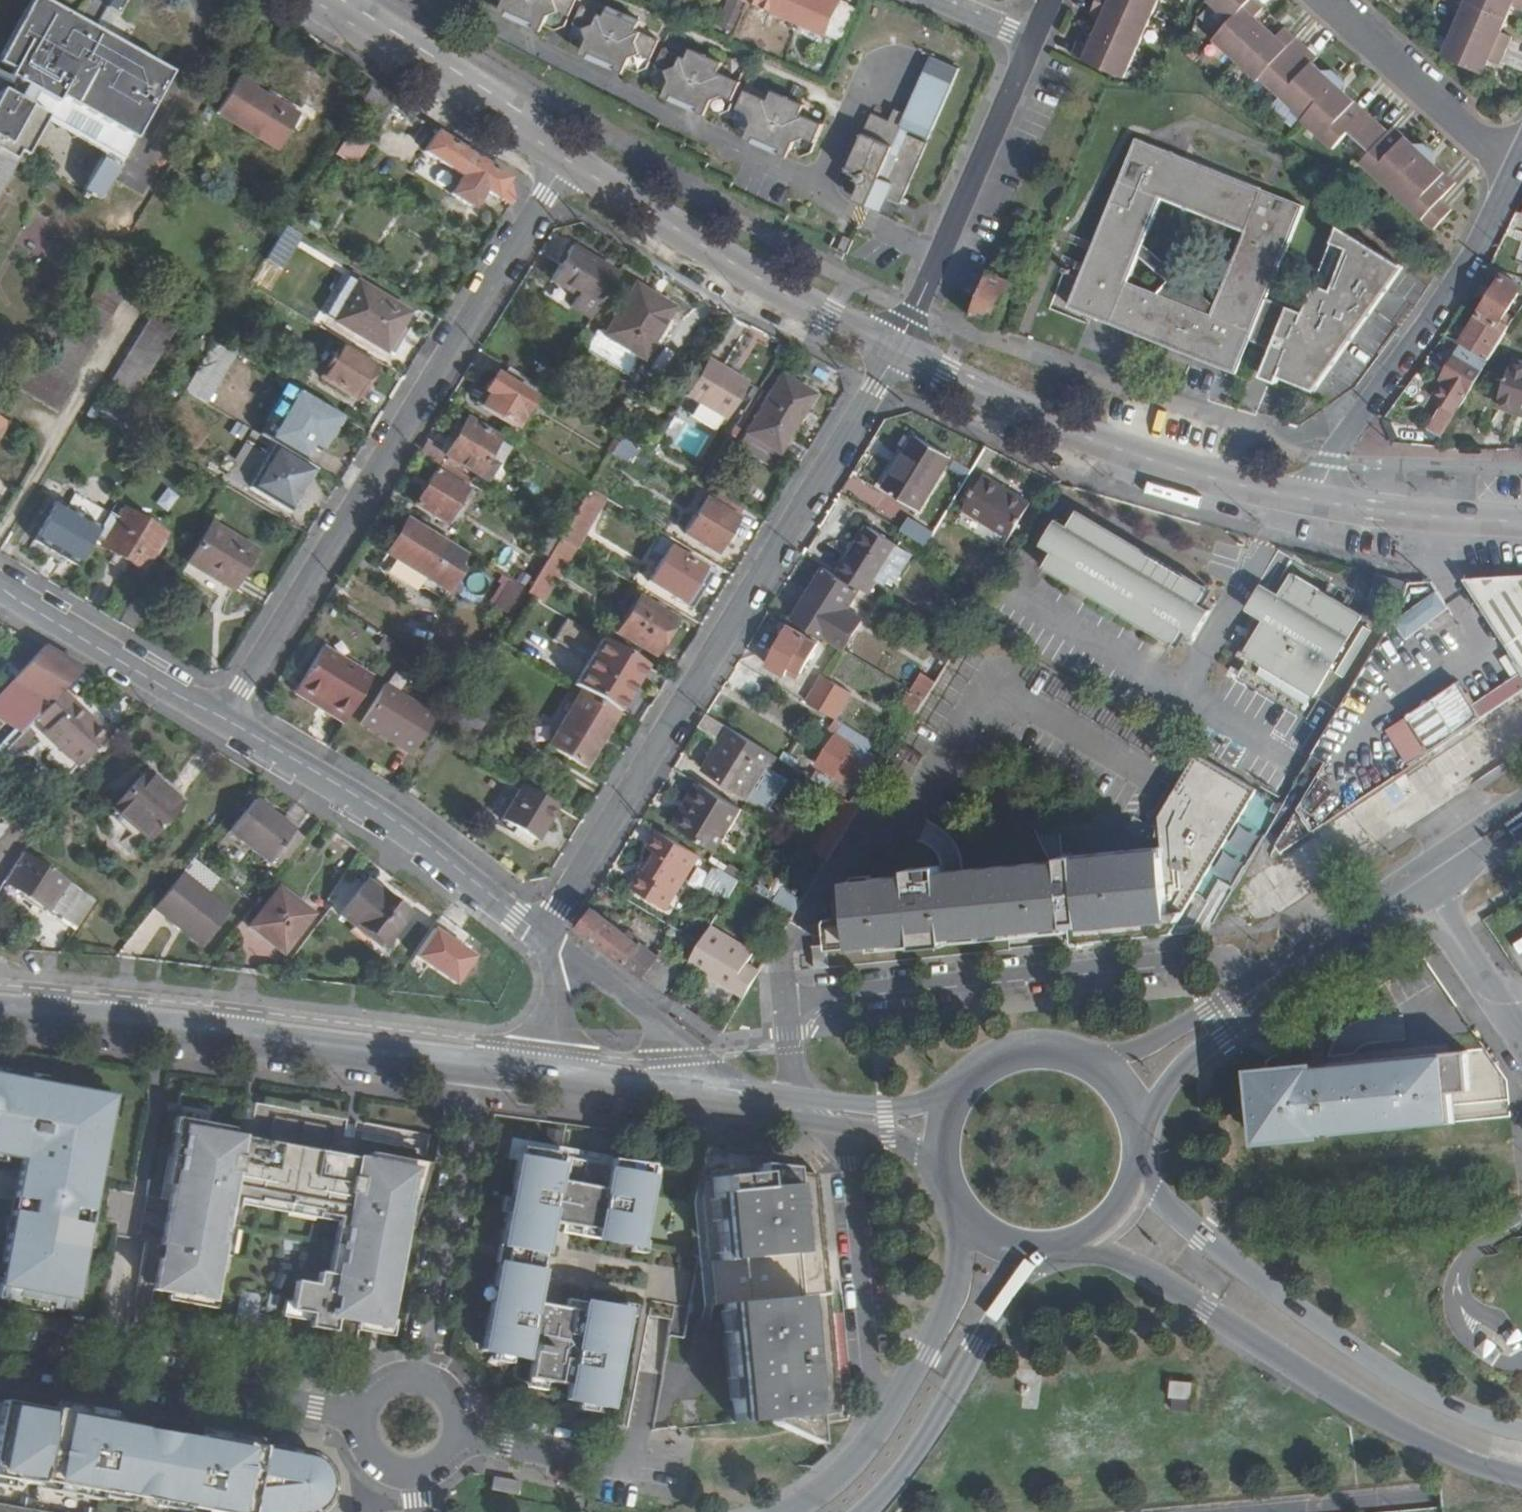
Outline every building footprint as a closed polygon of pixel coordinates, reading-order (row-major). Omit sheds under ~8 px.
[(13,153),(96,201),(167,73),(35,0),(26,0),(0,50),(0,68),(6,72),(0,84),(0,177),(13,153)] [(545,24),(557,29),(568,23),(577,0),(492,0),(492,1),(503,6),(526,15),(545,24)] [(724,16),(738,22),(747,1),(746,0),(731,0),(724,16)] [(859,9),(841,1),(842,0),(783,0),(778,11),(845,41),(859,9)] [(1076,54),(1114,70),(1141,0),(1098,0),(1093,11),(1103,14),(1090,43),(1082,39),(1076,54)] [(1114,70),(1124,75),(1157,0),(1141,0),(1114,70)] [(1453,189),(1441,179),(1445,174),(1436,165),(1429,158),(1434,152),(1425,143),(1415,146),(1406,137),(1401,142),(1389,131),(1348,94),(1353,88),(1344,80),(1335,82),(1314,63),(1320,57),(1286,27),(1277,35),(1255,15),(1264,6),(1258,0),(1211,0),(1231,19),(1215,37),(1258,78),(1261,75),(1305,116),(1303,118),(1334,149),(1350,131),(1371,151),(1361,162),(1435,231),(1453,211),(1443,201),(1453,189)] [(1444,59),(1484,76),(1490,63),(1503,68),(1515,40),(1503,35),(1514,8),(1521,11),(1521,0),(1469,0),(1444,59)] [(575,45),(586,50),(607,59),(627,68),(638,73),(648,69),(661,39),(639,30),(643,20),(610,7),(606,15),(584,5),(571,34),(575,45)] [(501,11),(523,21),(526,15),(503,6),(501,11)] [(543,29),(545,24),(526,15),(523,21),(543,29)] [(1072,52),(1076,54),(1082,39),(1078,38),(1072,52)] [(689,101),(710,110),(720,115),(732,111),(744,82),(722,72),(725,62),(694,48),(689,57),(666,47),(654,77),(658,87),(668,92),(689,101)] [(607,59),(586,50),(584,56),(604,65),(607,59)] [(607,59),(604,65),(624,73),(627,68),(607,59)] [(886,194),(893,197),(904,201),(930,143),(911,134),(913,129),(932,137),(956,82),(930,71),(911,114),(899,109),(894,120),(875,113),(846,180),(852,190),(861,194),(878,201),(881,203),(886,194)] [(394,103),(373,83),(351,120),(376,134),(394,103)] [(276,152),(296,118),(249,90),(229,124),(276,152)] [(741,130),(752,134),(772,143),(793,152),(804,157),(815,152),(827,124),(805,114),(809,105),(777,90),(772,100),(749,90),(737,118),(741,130)] [(666,96),(687,106),(689,101),(668,92),(666,96)] [(708,115),(710,110),(689,101),(687,106),(708,115)] [(1394,127),(1389,131),(1401,142),(1406,137),(1394,127)] [(350,133),(337,153),(356,165),(369,144),(350,133)] [(508,179),(434,133),(422,152),(460,176),(450,194),(471,206),(482,190),(495,198),(496,197),(510,205),(513,200),(508,179)] [(772,143),(752,134),(749,139),(770,148),(772,143)] [(1306,205),(1139,140),(1074,307),(1242,373),(1253,343),(1275,351),(1265,379),(1281,386),(1283,379),(1317,394),(1405,270),(1342,228),(1326,220),(1293,307),(1269,298),(1306,205)] [(772,143),(770,148),(791,157),(793,152),(772,143)] [(1441,179),(1453,189),(1457,184),(1445,174),(1441,179)] [(859,198),(876,206),(878,201),(861,194),(859,198)] [(887,211),(893,197),(886,194),(881,203),(878,201),(876,206),(887,211)] [(285,269),(304,234),(287,225),(268,260),(285,269)] [(590,319),(617,274),(572,247),(551,279),(576,296),(570,306),(590,319)] [(996,257),(972,315),(995,325),(1013,281),(1010,279),(1014,265),(996,257)] [(1491,358),(1502,341),(1511,326),(1503,321),(1521,291),(1521,288),(1504,277),(1464,342),(1465,343),(1491,358)] [(122,294),(99,279),(42,370),(26,359),(12,383),(57,412),(71,388),(66,385),(122,294)] [(337,326),(362,289),(352,283),(328,321),(337,326)] [(671,308),(634,285),(603,337),(640,359),(671,308)] [(383,355),(402,325),(406,316),(362,289),(337,326),(383,355)] [(186,318),(163,304),(105,392),(127,408),(186,318)] [(407,330),(402,325),(383,355),(389,359),(407,330)] [(215,340),(186,391),(209,404),(238,353),(215,340)] [(1430,430),(1443,438),(1491,358),(1465,343),(1444,376),(1447,380),(1437,397),(1446,404),(1430,430)] [(354,399),(373,368),(340,348),(321,379),(354,399)] [(745,385),(707,361),(684,398),(700,408),(723,421),(745,385)] [(1520,364),(1506,408),(1520,413),(1521,408),(1521,364),(1520,364)] [(541,386),(507,366),(499,376),(493,372),(483,389),(489,393),(481,406),(514,427),(541,386)] [(811,397),(780,379),(744,436),(746,437),(774,455),(811,397)] [(489,393),(483,389),(475,402),(481,406),(489,393)] [(294,390),(272,427),(311,450),(316,453),(320,452),(324,445),(323,441),(338,416),(294,390)] [(715,433),(723,421),(700,408),(693,419),(715,433)] [(131,429),(103,410),(98,416),(125,436),(131,429)] [(497,439),(466,419),(442,455),(474,474),(497,439)] [(311,450),(272,427),(263,440),(273,446),(302,464),(311,450)] [(616,433),(608,450),(629,461),(637,444),(616,433)] [(247,455),(262,463),(273,446),(263,440),(259,437),(247,455)] [(773,454),(746,437),(738,450),(765,466),(773,454)] [(951,458),(918,440),(888,490),(922,510),(951,458)] [(287,512),(313,470),(302,464),(273,446),(262,463),(247,488),(287,512)] [(464,490),(433,471),(412,504),(443,523),(464,490)] [(1031,503),(983,476),(964,511),(1011,537),(1031,503)] [(589,487),(530,595),(548,605),(607,497),(589,487)] [(714,490),(709,498),(737,516),(742,507),(714,490)] [(34,539),(77,566),(96,535),(107,515),(75,495),(67,508),(56,502),(34,539)] [(709,498),(707,497),(682,538),(712,557),(737,516),(709,498)] [(107,515),(96,535),(104,541),(102,545),(114,553),(108,563),(123,572),(130,563),(142,571),(164,536),(124,510),(118,519),(108,513),(107,515)] [(1047,554),(1041,564),(1037,570),(1176,653),(1179,647),(1186,637),(1191,641),(1207,615),(1201,612),(1210,596),(1072,513),(1062,529),(1056,525),(1041,549),(1047,554)] [(909,518),(902,533),(931,545),(937,530),(909,518)] [(465,559),(402,521),(383,552),(444,591),(465,559)] [(867,525),(839,573),(871,593),(899,544),(867,525)] [(227,594),(255,553),(211,526),(184,567),(227,594)] [(683,603),(703,568),(669,547),(647,581),(683,603)] [(798,622),(829,641),(846,613),(861,589),(824,567),(810,592),(814,595),(798,622)] [(710,572),(703,568),(683,603),(688,606),(710,572)] [(483,594),(491,578),(473,569),(465,586),(483,594)] [(1244,652),(1315,695),(1334,666),(1346,673),(1372,629),(1368,626),(1371,619),(1293,572),(1270,610),(1265,608),(1252,628),(1257,631),(1244,652)] [(1408,583),(1405,601),(1284,804),(1243,874),(1521,688),(1521,574),(1408,583)] [(1406,581),(1378,574),(1375,585),(1403,591),(1406,581)] [(528,590),(510,579),(494,605),(512,616),(528,590)] [(641,589),(636,597),(673,620),(678,612),(641,589)] [(798,622),(814,595),(810,592),(794,619),(798,622)] [(673,620),(636,597),(614,632),(652,655),(673,620)] [(1252,628),(1265,608),(1249,598),(1234,624),(1249,633),(1249,632),(1252,628)] [(118,624),(131,632),(145,608),(133,601),(118,624)] [(560,636),(582,648),(591,633),(568,620),(560,636)] [(805,666),(818,644),(790,627),(767,665),(786,676),(795,662),(805,666)] [(1237,653),(1242,656),(1244,652),(1257,631),(1252,628),(1249,632),(1249,633),(1237,653)] [(949,664),(960,645),(944,636),(934,655),(949,664)] [(15,674),(41,650),(27,641),(5,664),(15,674)] [(328,713),(342,722),(371,676),(320,646),(296,683),(333,706),(328,713)] [(79,673),(41,650),(15,674),(0,691),(0,723),(19,736),(34,720),(60,692),(79,673)] [(1320,699),(1315,695),(1244,652),(1242,656),(1247,660),(1238,674),(1308,717),(1320,699)] [(823,675),(808,701),(837,719),(853,693),(823,675)] [(291,690),(328,713),(333,706),(296,683),(291,690)] [(401,741),(398,746),(410,753),(433,714),(381,684),(358,722),(384,738),(387,733),(401,741)] [(548,742),(584,764),(617,713),(579,690),(548,742)] [(106,736),(60,692),(34,720),(47,731),(42,736),(76,767),(106,736)] [(919,712),(927,699),(916,692),(908,706),(919,712)] [(464,693),(448,718),(474,734),(490,708),(464,693)] [(706,712),(698,725),(723,740),(706,769),(747,794),(766,764),(772,767),(778,756),(706,712)] [(873,741),(844,723),(820,763),(849,781),(873,741)] [(384,738),(398,746),(401,741),(387,733),(384,738)] [(829,967),(828,949),(1070,926),(1072,943),(1172,934),(1258,789),(1198,753),(1161,815),(1164,848),(953,868),(853,878),(838,900),(840,918),(827,919),(825,922),(827,945),(814,946),(816,968),(829,967)] [(149,841),(180,804),(142,773),(111,808),(149,841)] [(700,782),(695,780),(669,821),(674,823),(700,782)] [(700,782),(674,823),(716,850),(742,808),(700,782)] [(532,842),(554,807),(520,786),(498,820),(532,842)] [(292,827),(253,796),(227,829),(267,860),(289,831),(292,827)] [(277,867),(299,838),(289,831),(267,860),(277,867)] [(700,855),(660,831),(649,849),(655,854),(635,889),(668,909),(700,855)] [(4,883),(78,931),(98,903),(20,856),(4,883)] [(739,882),(704,861),(692,881),(727,902),(739,882)] [(181,871),(153,905),(200,943),(227,909),(181,871)] [(363,880),(339,911),(384,945),(407,914),(363,880)] [(246,926),(279,952),(308,913),(276,888),(246,926)] [(578,928),(642,977),(658,955),(640,941),(638,943),(593,909),(578,928)] [(748,989),(758,974),(762,968),(748,959),(753,949),(711,924),(688,962),(731,988),(734,984),(746,993),(748,989)] [(1256,1139),(1318,1134),(1318,1133),(1330,1131),(1330,1133),(1453,1122),(1450,1092),(1469,1090),(1466,1051),(1324,1063),(1324,1065),(1310,1066),(1310,1065),(1274,1068),(1249,1070),(1256,1139)] [(89,1222),(72,1219),(74,1207),(91,1210),(110,1103),(59,1092),(60,1084),(0,1073),(0,1152),(23,1157),(15,1197),(33,1199),(30,1212),(13,1209),(0,1279),(0,1296),(19,1299),(20,1290),(55,1296),(53,1306),(74,1310),(89,1222)] [(59,1092),(110,1103),(111,1094),(60,1084),(59,1092)] [(378,1295),(391,1297),(414,1166),(361,1156),(356,1162),(341,1157),(343,1146),(332,1145),(331,1151),(269,1141),(271,1134),(260,1132),(255,1143),(241,1140),(242,1135),(187,1126),(164,1242),(170,1245),(169,1257),(180,1260),(178,1277),(214,1285),(217,1269),(226,1271),(229,1256),(219,1253),(221,1244),(218,1243),(225,1203),(237,1204),(238,1195),(318,1208),(321,1212),(341,1214),(341,1223),(349,1225),(343,1268),(339,1267),(337,1275),(322,1272),(319,1285),(314,1284),(308,1310),(306,1318),(332,1323),(334,1313),(373,1322),(378,1295)] [(638,1247),(652,1173),(520,1150),(502,1247),(543,1254),(549,1219),(564,1222),(562,1233),(638,1247)] [(842,1408),(842,1400),(819,1172),(757,1166),(757,1171),(712,1176),(720,1257),(715,1259),(719,1301),(725,1301),(738,1422),(771,1418),(816,1412),(842,1408)] [(15,1197),(13,1209),(30,1212),(33,1199),(15,1197)] [(72,1219),(89,1222),(91,1210),(74,1207),(72,1219)] [(543,1254),(502,1247),(499,1264),(541,1270),(543,1254)] [(180,1260),(169,1257),(161,1256),(154,1291),(200,1301),(202,1293),(213,1295),(214,1285),(178,1277),(180,1260)] [(567,1398),(608,1406),(626,1309),(588,1301),(585,1311),(552,1303),(549,1309),(535,1305),(541,1270),(499,1264),(484,1351),(527,1358),(528,1345),(533,1346),(527,1377),(569,1385),(567,1398)] [(286,1306),(308,1310),(314,1284),(291,1280),(286,1306)] [(19,1299),(53,1306),(55,1296),(20,1290),(19,1299)] [(386,1325),(391,1297),(378,1295),(373,1322),(386,1325)] [(1192,1415),(1193,1384),(1172,1383),(1171,1401),(1176,1401),(1175,1415),(1192,1415)] [(0,1400),(0,1478),(36,1485),(37,1482),(98,1493),(99,1489),(156,1499),(181,1504),(181,1510),(181,1511),(332,1511),(336,1507),(340,1499),(342,1492),(342,1483),(339,1475),(331,1464),(321,1458),(309,1455),(298,1453),(251,1446),(200,1437),(194,1435),(192,1442),(167,1438),(136,1432),(111,1427),(112,1421),(106,1419),(54,1410),(0,1400)] [(55,1404),(54,1410),(106,1419),(107,1413),(55,1404)] [(112,1421),(111,1427),(136,1432),(137,1425),(112,1421)] [(168,1430),(167,1438),(192,1442),(194,1435),(168,1430)] [(252,1440),(202,1430),(200,1437),(251,1446),(252,1440)] [(521,1484),(495,1479),(492,1493),(519,1498),(521,1484)] [(181,1504),(156,1499),(155,1505),(181,1510),(181,1504)]
